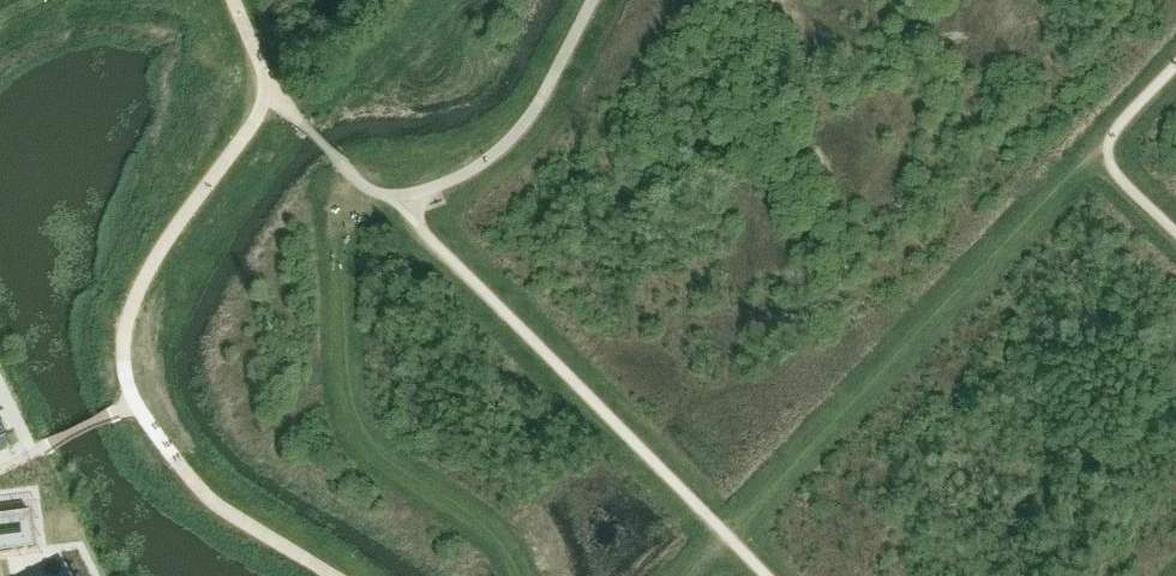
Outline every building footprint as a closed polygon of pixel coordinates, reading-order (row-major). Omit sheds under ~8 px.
[(0,438),(0,453),(9,448),(3,437),(0,438)] [(0,514),(0,550),(32,546),(28,511),(0,514)]
